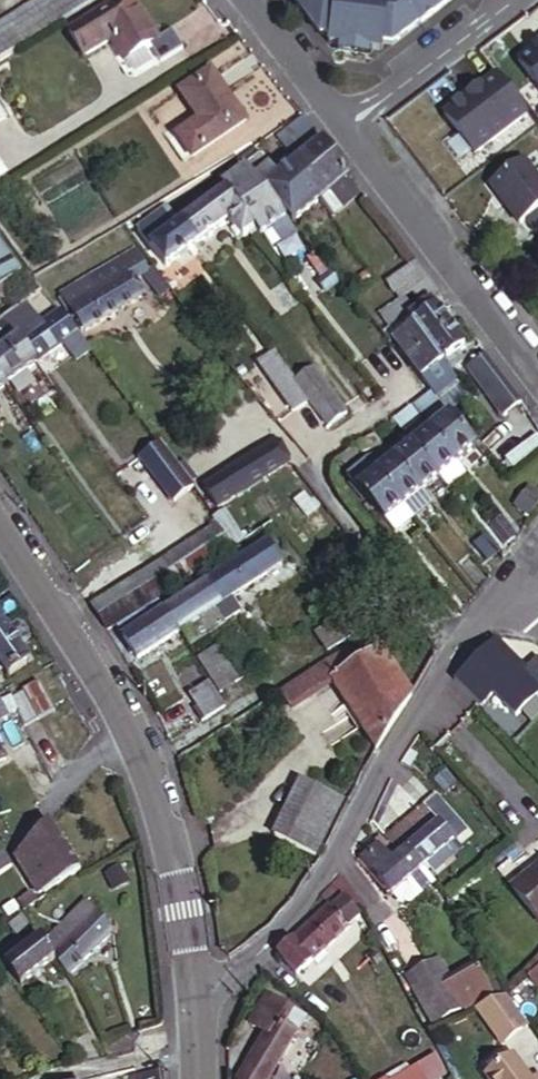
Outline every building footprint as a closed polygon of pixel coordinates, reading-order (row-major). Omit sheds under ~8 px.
[(100,0),(44,0),(0,28),(0,62),(100,0)] [(160,39),(136,0),(119,0),(97,14),(112,40),(125,61),(150,46),(160,39)] [(299,6),(321,34),(330,36),(329,44),(384,51),(385,43),(394,44),(452,0),(308,0),(299,6)] [(112,40),(97,14),(70,30),(86,56),(112,40)] [(174,31),(160,39),(150,46),(161,64),(185,49),(174,31)] [(519,61),(537,86),(537,46),(519,61)] [(214,72),(182,92),(201,122),(217,146),(248,126),(214,72)] [(498,74),(445,113),(475,153),(527,113),(498,74)] [(289,155),(316,133),(305,119),(278,140),(289,155)] [(178,138),(193,161),(217,146),(201,122),(178,138)] [(331,190),(349,176),(324,144),(298,164),(308,176),(302,181),(318,201),(331,190)] [(245,169),(263,155),(259,150),(241,163),(245,169)] [(290,223),(318,201),(302,181),(308,176),(298,164),(281,178),(263,155),(245,169),(247,170),(290,223)] [(490,184),(520,222),(526,217),(537,208),(537,180),(522,159),(490,184)] [(9,179),(0,166),(0,185),(9,179)] [(296,230),(290,223),(247,170),(245,172),(284,220),(273,227),(283,240),(296,230)] [(261,235),(273,227),(284,220),(245,172),(224,189),(227,194),(255,227),(261,235)] [(345,208),(362,194),(349,176),(331,190),(341,203),(345,208)] [(318,201),(328,214),(341,203),(331,190),(318,201)] [(227,194),(186,227),(198,244),(230,219),(239,230),(244,236),(255,227),(227,194)] [(328,214),(331,219),(345,208),(341,203),(328,214)] [(526,217),(536,231),(537,229),(537,208),(526,217)] [(173,210),(141,233),(156,251),(186,227),(173,210)] [(186,227),(156,251),(155,253),(168,269),(189,252),(198,244),(186,227)] [(0,230),(0,285),(26,267),(0,230)] [(244,236),(239,230),(233,235),(238,241),(244,236)] [(198,244),(189,252),(194,258),(203,250),(198,244)] [(144,278),(151,274),(138,252),(119,264),(132,285),(144,278)] [(132,285),(119,264),(64,296),(87,335),(143,303),(132,285)] [(386,283),(398,301),(427,281),(415,264),(386,283)] [(156,270),(151,274),(144,278),(162,299),(172,290),(156,270)] [(324,292),(338,281),(331,273),(317,283),(324,292)] [(379,315),(389,331),(408,317),(422,308),(440,294),(430,279),(427,281),(398,301),(379,315)] [(289,315),(305,303),(289,281),(271,293),(289,315)] [(408,317),(414,327),(428,316),(422,308),(408,317)] [(428,316),(414,327),(429,346),(452,329),(438,310),(428,316)] [(24,343),(39,365),(65,347),(79,336),(62,315),(24,343)] [(389,344),(393,342),(414,327),(408,317),(389,331),(382,335),(389,344)] [(6,353),(22,341),(12,327),(8,321),(0,327),(0,344),(6,353)] [(414,327),(393,342),(422,380),(444,365),(429,346),(414,327)] [(429,346),(444,365),(465,348),(452,329),(429,346)] [(78,365),(93,355),(79,336),(65,347),(78,365)] [(39,365),(24,343),(22,341),(6,353),(0,357),(0,375),(9,387),(39,365)] [(292,416),(307,403),(303,398),(294,384),(273,355),(257,369),(292,416)] [(522,405),(486,356),(466,370),(504,418),(522,405)] [(437,399),(458,383),(444,365),(422,380),(432,393),(433,395),(437,399)] [(312,370),(303,376),(314,390),(323,384),(312,370)] [(9,387),(0,375),(0,394),(9,387)] [(314,390),(303,376),(294,384),(303,398),(314,390)] [(314,390),(338,420),(346,414),(323,384),(314,390)] [(307,403),(326,428),(338,420),(314,390),(303,398),(307,403)] [(433,431),(451,417),(437,399),(433,395),(414,409),(423,419),(433,431)] [(460,464),(478,450),(451,417),(433,431),(460,464)] [(414,446),(433,431),(423,419),(404,433),(414,446)] [(441,480),(460,464),(433,431),(414,446),(441,480)] [(414,446),(404,433),(386,448),(396,461),(414,446)] [(257,441),(199,477),(206,490),(264,453),(257,441)] [(173,504),(194,490),(159,443),(138,460),(173,504)] [(423,494),(441,480),(414,446),(396,461),(423,494)] [(396,461),(386,448),(376,456),(372,459),(370,460),(366,462),(378,476),(396,461)] [(219,509),(225,506),(285,468),(273,449),(264,453),(206,490),(219,509)] [(405,510),(423,494),(396,461),(378,476),(405,510)] [(349,477),(360,491),(378,476),(366,462),(349,477)] [(460,464),(441,480),(448,488),(449,490),(468,474),(460,464)] [(387,525),(405,510),(378,476),(360,491),(387,525)] [(205,505),(215,520),(222,516),(219,509),(206,490),(199,477),(191,482),(205,505)] [(301,514),(314,503),(307,493),(278,515),(291,531),(306,520),(301,514)] [(405,510),(417,524),(436,509),(423,494),(405,510)] [(234,548),(245,540),(228,512),(222,516),(215,520),(219,525),(234,548)] [(505,544),(518,534),(504,518),(492,527),(505,544)] [(213,561),(234,548),(219,525),(190,544),(166,561),(183,586),(215,564),(213,561)] [(235,567),(249,590),(285,567),(270,545),(235,567)] [(113,595),(128,619),(143,611),(161,600),(171,594),(183,586),(166,561),(113,595)] [(236,599),(249,590),(235,567),(211,583),(225,605),(236,599)] [(167,611),(181,633),(184,632),(225,605),(211,583),(167,611)] [(93,608),(107,632),(117,626),(128,619),(113,595),(96,606),(93,608)] [(225,605),(235,619),(244,612),(236,599),(225,605)] [(193,647),(235,619),(225,605),(184,632),(193,647)] [(128,619),(117,626),(125,638),(150,622),(143,611),(128,619)] [(150,622),(125,638),(139,661),(181,633),(167,611),(150,622)] [(331,652),(356,635),(345,619),(320,635),(331,652)] [(7,627),(0,632),(0,660),(13,678),(32,664),(7,627)] [(224,693),(243,681),(223,645),(203,658),(224,693)] [(474,649),(458,669),(499,716),(510,706),(519,698),(474,649)] [(336,683),(379,752),(413,697),(385,650),(379,654),(355,669),(336,683)] [(328,669),(336,683),(355,669),(348,656),(328,669)] [(323,691),(336,683),(328,669),(314,678),(323,691)] [(530,702),(537,695),(537,672),(519,691),(530,702)] [(295,710),(323,691),(314,678),(286,696),(295,710)] [(208,723),(230,708),(213,683),(192,696),(208,723)] [(31,693),(32,695),(46,722),(63,714),(48,684),(31,693)] [(46,722),(32,695),(17,702),(31,729),(46,722)] [(519,698),(510,706),(521,719),(529,710),(519,698)] [(2,702),(0,703),(0,723),(9,717),(2,702)] [(290,809),(331,830),(345,805),(305,784),(290,809)] [(435,791),(423,804),(438,822),(453,839),(466,827),(435,791)] [(423,804),(385,835),(389,840),(402,854),(409,848),(438,822),(423,804)] [(316,857),(331,830),(290,809),(274,837),(316,857)] [(409,848),(424,865),(453,839),(438,822),(409,848)] [(43,891),(85,868),(51,825),(35,840),(36,842),(41,849),(35,856),(30,849),(17,861),(27,880),(29,879),(32,876),(41,890),(43,891)] [(360,845),(366,853),(378,844),(371,836),(360,845)] [(402,854),(389,840),(380,846),(394,862),(402,854)] [(41,849),(36,842),(30,849),(35,856),(41,849)] [(435,882),(424,865),(409,848),(402,854),(394,862),(380,846),(378,844),(366,853),(360,859),(391,895),(393,894),(398,900),(410,903),(435,882)] [(536,870),(513,889),(537,917),(537,868),(536,870)] [(350,902),(353,899),(339,874),(334,882),(331,885),(342,898),(344,897),(350,902)] [(32,876),(29,879),(38,892),(41,890),(32,876)] [(333,907),(342,898),(331,885),(327,890),(322,895),(331,905),(333,907)] [(19,906),(25,914),(39,904),(33,895),(19,906)] [(350,925),(362,914),(344,897),(342,898),(333,907),(350,925)] [(71,977),(117,936),(117,935),(91,904),(44,945),(59,962),(71,977)] [(331,939),(331,942),(350,925),(333,907),(331,905),(314,921),(331,939)] [(28,926),(21,912),(6,919),(14,933),(28,926)] [(312,959),(331,942),(331,939),(314,921),(294,939),(312,959)] [(298,972),(312,959),(294,939),(278,951),(298,972)] [(44,945),(42,942),(27,954),(9,968),(24,988),(59,962),(44,945)] [(9,968),(27,954),(19,944),(1,958),(9,968)] [(444,979),(431,958),(410,970),(437,1018),(459,1006),(489,989),(471,963),(444,979)] [(537,984),(537,963),(528,972),(537,984)] [(266,1078),(269,1078),(309,1011),(270,989),(251,1020),(264,1029),(251,1054),(273,1067),(266,1078)] [(529,1022),(507,990),(479,1004),(504,1040),(529,1022)] [(483,1071),(489,1078),(529,1078),(512,1052),(483,1071)] [(273,1067),(251,1054),(237,1078),(266,1078),(273,1067)] [(448,1076),(436,1054),(387,1078),(442,1078),(448,1076)]
